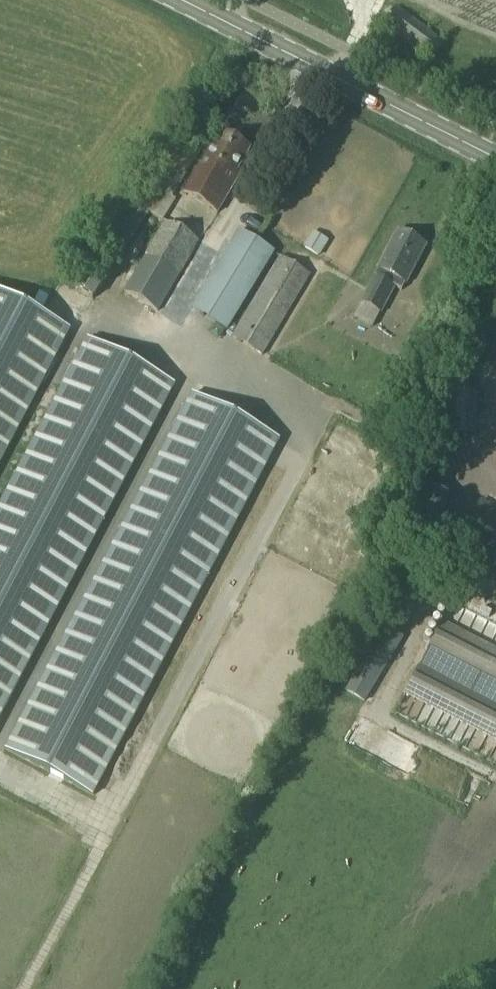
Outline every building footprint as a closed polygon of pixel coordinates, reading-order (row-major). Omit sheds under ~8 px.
[(395,10),(381,28),(429,64),(443,45),(395,10)] [(126,201),(73,290),(92,303),(171,180),(177,183),(199,148),(175,131),(130,203),(126,201)] [(208,150),(182,195),(217,216),(239,178),(235,176),(249,152),(221,136),(212,152),(208,150)] [(165,224),(124,294),(157,314),(199,243),(165,224)] [(238,233),(191,310),(227,334),(275,255),(238,233)] [(374,278),(359,304),(378,314),(393,288),(400,292),(425,248),(399,234),(378,271),(379,271),(375,278),(374,278)] [(318,259),(327,245),(311,236),(303,249),(318,259)] [(232,337),(231,340),(262,358),(310,277),(279,259),(239,325),(232,337)] [(38,294),(32,305),(41,310),(47,299),(38,294)] [(0,296),(0,464),(69,332),(0,296)] [(85,341),(0,504),(0,717),(174,387),(85,341)] [(435,388),(431,434),(446,437),(474,439),(478,393),(435,388)] [(279,443),(190,396),(4,752),(92,798),(279,443)] [(444,474),(445,459),(421,457),(420,472),(444,474)] [(456,548),(495,571),(495,509),(482,501),(456,548)] [(427,653),(495,688),(495,653),(442,625),(427,653)] [(384,629),(345,694),(363,706),(403,639),(384,629)] [(405,696),(495,742),(495,706),(420,667),(405,696)] [(420,742),(429,723),(388,703),(390,698),(376,691),(371,702),(368,701),(362,714),(420,742)]
